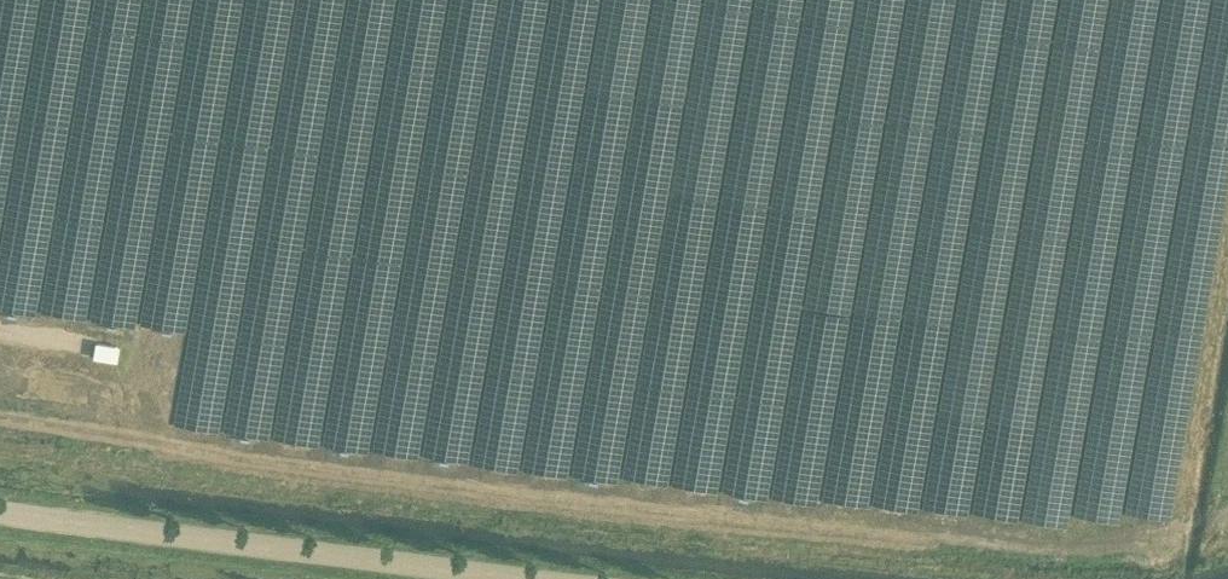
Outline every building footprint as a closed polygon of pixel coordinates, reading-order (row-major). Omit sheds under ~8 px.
[(117,361),(120,345),(97,341),(94,357),(117,361)]
